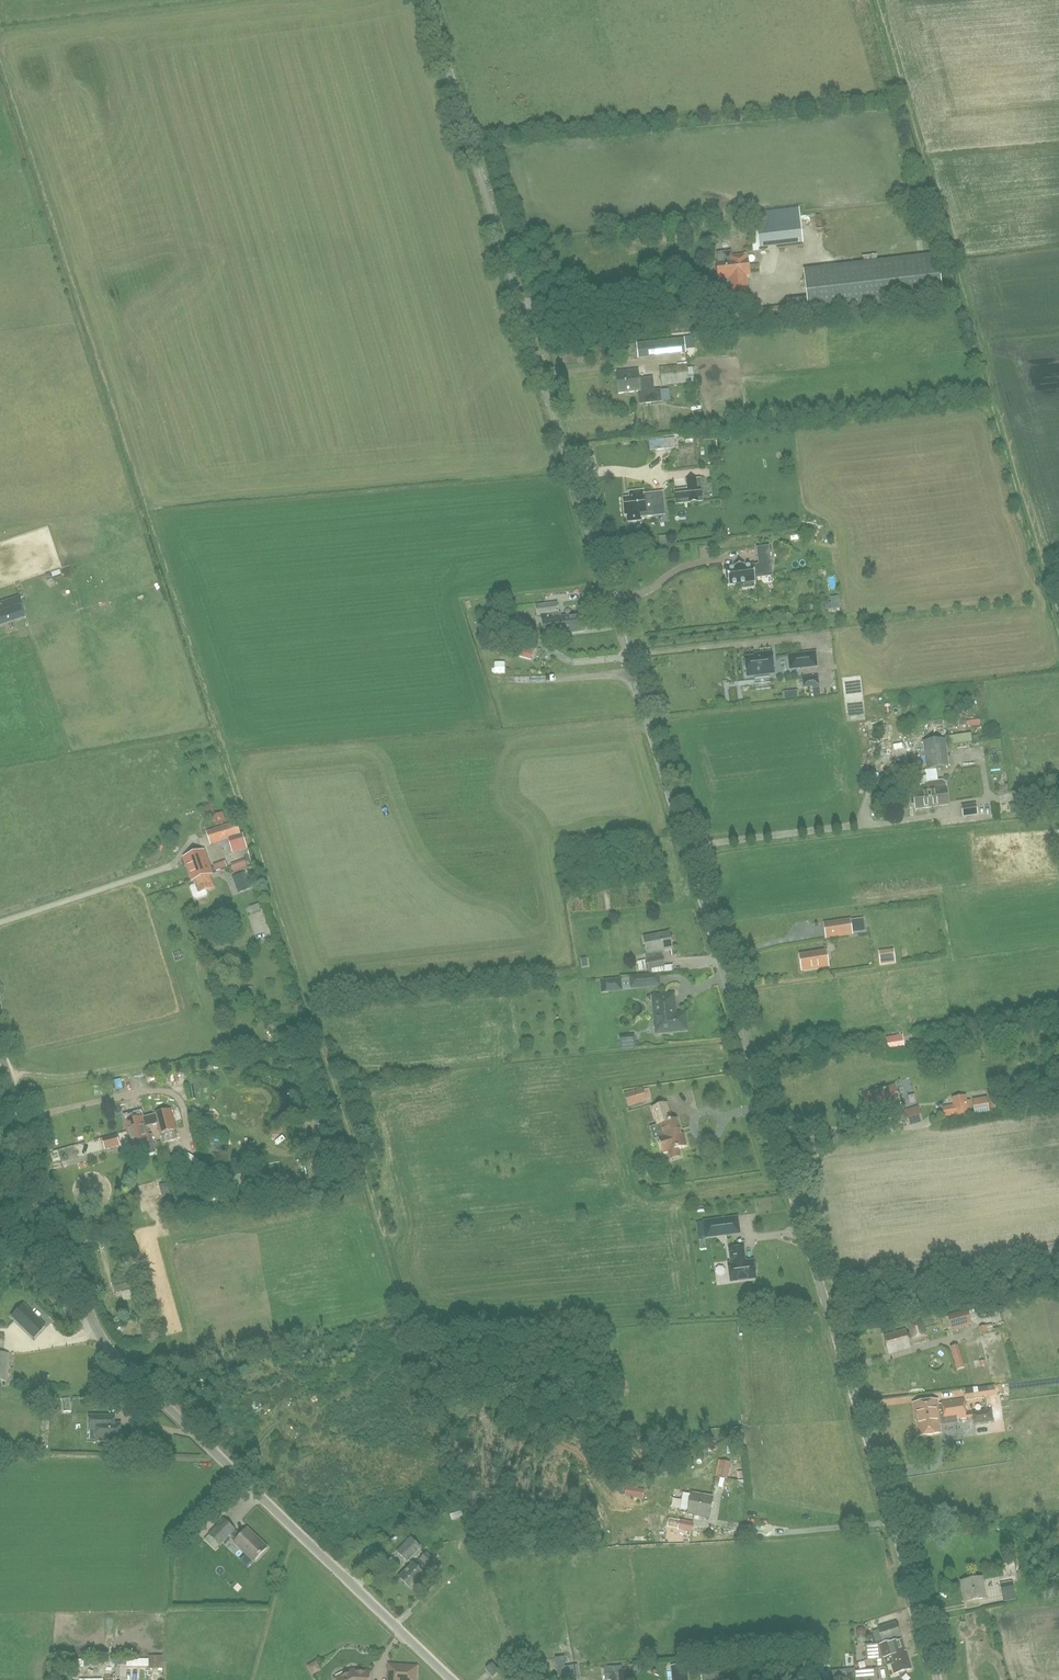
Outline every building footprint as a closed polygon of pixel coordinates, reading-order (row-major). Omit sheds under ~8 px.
[(757,227),(759,249),(803,244),(800,222),(798,208),(755,213),(757,225),(757,227)] [(734,295),(747,294),(745,275),(749,275),(748,260),(733,262),(732,252),(716,253),(716,258),(717,264),(719,278),(732,276),(734,295)] [(938,254),(804,270),(809,317),(943,301),(938,254)] [(788,306),(802,306),(802,298),(789,298),(788,306)] [(745,312),(730,315),(733,330),(748,328),(745,312)] [(651,341),(644,342),(645,355),(653,354),(651,341)] [(695,367),(687,368),(687,364),(660,367),(661,386),(689,383),(697,382),(695,367)] [(639,371),(630,372),(616,373),(617,376),(619,394),(638,392),(639,405),(662,403),(660,390),(655,391),(653,378),(639,379),(639,371)] [(650,451),(665,450),(663,439),(649,441),(650,451)] [(690,459),(699,459),(698,443),(689,444),(690,459)] [(702,501),(700,480),(687,481),(688,490),(674,491),(676,504),(702,501)] [(654,509),(664,508),(663,492),(643,495),(643,491),(629,492),(629,498),(624,499),(625,515),(627,515),(628,522),(641,521),(641,518),(655,516),(654,509)] [(729,581),(729,586),(742,584),(742,589),(755,587),(754,583),(756,582),(755,579),(773,576),(769,546),(757,548),(759,564),(745,566),(745,565),(734,566),(734,568),(724,569),(726,581),(729,581)] [(23,617),(17,599),(0,605),(0,624),(23,617)] [(543,620),(559,618),(557,602),(536,605),(537,616),(542,615),(543,620)] [(559,618),(543,620),(545,636),(585,630),(583,615),(559,618)] [(513,640),(511,627),(504,628),(506,641),(513,640)] [(526,659),(528,650),(522,648),(519,657),(526,659)] [(747,676),(774,673),(771,653),(759,654),(760,657),(746,659),(746,661),(744,662),(744,667),(747,668),(747,676)] [(803,667),(801,654),(789,656),(790,669),(803,667)] [(801,678),(803,688),(819,686),(818,676),(801,678)] [(969,729),(983,729),(983,721),(969,721),(969,729)] [(956,723),(957,732),(965,732),(964,723),(956,723)] [(949,737),(950,746),(954,745),(969,743),(972,742),(971,734),(949,737)] [(923,742),(927,771),(936,769),(949,767),(945,739),(923,742)] [(889,778),(902,776),(900,767),(888,769),(889,778)] [(928,782),(932,807),(949,805),(946,787),(946,783),(942,780),(938,781),(936,769),(927,771),(926,771),(927,782),(928,782)] [(916,809),(932,807),(928,782),(927,782),(914,784),(913,787),(914,797),(913,797),(911,798),(912,802),(914,803),(915,803),(916,809)] [(977,816),(976,805),(962,807),(963,818),(977,816)] [(218,823),(227,820),(224,810),(215,813),(218,823)] [(246,845),(243,834),(240,834),(237,822),(206,832),(210,844),(228,838),(232,850),(246,845)] [(192,881),(193,880),(209,875),(211,874),(209,868),(206,859),(203,851),(184,857),(192,881)] [(245,858),(231,864),(234,871),(248,865),(245,858)] [(226,860),(214,862),(215,869),(227,866),(226,860)] [(234,876),(240,892),(255,887),(249,870),(234,876)] [(214,888),(209,875),(193,880),(195,884),(191,886),(190,888),(193,897),(197,899),(207,896),(208,894),(206,890),(214,888)] [(264,938),(262,904),(251,904),(253,939),(264,938)] [(853,935),(851,919),(823,923),(826,939),(853,935)] [(639,971),(648,969),(664,966),(663,957),(662,957),(661,951),(672,949),(669,933),(644,938),(647,954),(644,954),(646,961),(637,962),(639,971)] [(821,962),(828,961),(826,951),(800,955),(802,970),(822,967),(821,962)] [(631,989),(661,986),(659,973),(629,976),(631,989)] [(601,992),(612,991),(611,978),(600,979),(601,992)] [(660,1032),(686,1030),(684,1014),(675,1015),(673,995),(654,997),(656,1017),(659,1017),(660,1032)] [(634,1035),(620,1036),(622,1050),(636,1049),(634,1035)] [(916,1047),(915,1037),(906,1038),(907,1047),(916,1047)] [(168,1084),(180,1083),(179,1072),(168,1072),(168,1084)] [(123,1080),(114,1082),(117,1093),(126,1090),(123,1080)] [(894,1087),(874,1093),(865,1095),(869,1110),(884,1106),(887,1119),(901,1115),(897,1102),(899,1102),(894,1087)] [(973,1114),(971,1100),(967,1101),(966,1096),(951,1098),(953,1105),(942,1107),(944,1118),(954,1116),(954,1117),(973,1114)] [(975,1114),(989,1112),(987,1100),(973,1103),(975,1114)] [(663,1137),(659,1139),(663,1154),(668,1152),(679,1149),(687,1147),(683,1134),(681,1135),(677,1119),(671,1121),(666,1104),(653,1108),(658,1125),(660,1125),(663,1137)] [(908,1127),(923,1122),(919,1106),(903,1111),(908,1127)] [(148,1136),(145,1127),(158,1124),(160,1132),(175,1129),(170,1111),(156,1115),(156,1114),(143,1118),(141,1119),(139,1112),(124,1116),(128,1131),(137,1129),(139,1138),(148,1136)] [(133,1149),(143,1147),(145,1155),(156,1152),(151,1136),(148,1137),(148,1136),(139,1138),(137,1129),(128,1131),(133,1149)] [(177,1139),(175,1131),(161,1135),(163,1143),(177,1139)] [(117,1136),(103,1139),(105,1149),(119,1145),(117,1136)] [(167,1201),(174,1199),(168,1183),(162,1185),(167,1201)] [(706,1238),(740,1234),(738,1217),(703,1222),(706,1238)] [(753,1263),(753,1261),(745,1262),(743,1248),(730,1250),(732,1270),(729,1271),(731,1282),(756,1279),(755,1273),(757,1271),(756,1264),(753,1263)] [(132,1278),(113,1284),(115,1293),(135,1287),(132,1278)] [(44,1326),(21,1304),(11,1315),(33,1337),(44,1326)] [(952,1330),(972,1325),(967,1310),(947,1315),(952,1330)] [(913,1339),(925,1335),(921,1321),(909,1324),(911,1333),(907,1334),(905,1330),(884,1336),(889,1353),(910,1347),(908,1338),(912,1337),(913,1339)] [(8,1354),(0,1354),(0,1380),(7,1380),(8,1354)] [(944,1420),(966,1417),(964,1399),(942,1402),(942,1406),(944,1420)] [(938,1421),(944,1420),(942,1406),(937,1406),(937,1400),(914,1404),(915,1414),(916,1417),(917,1417),(920,1436),(940,1433),(938,1421)] [(973,1425),(994,1422),(992,1409),(972,1412),(972,1414),(973,1425)] [(115,1416),(90,1416),(90,1429),(96,1429),(96,1440),(120,1441),(120,1424),(114,1424),(115,1416)] [(719,1457),(719,1445),(710,1445),(710,1457),(719,1457)] [(719,1477),(730,1478),(732,1461),(722,1459),(719,1477)] [(628,1487),(627,1497),(644,1500),(645,1490),(628,1487)] [(709,1518),(713,1497),(692,1493),(688,1514),(709,1518)] [(694,1520),(682,1518),(681,1529),(680,1529),(692,1531),(694,1520)] [(254,1562),(267,1548),(247,1529),(240,1535),(234,1530),(235,1529),(224,1519),(208,1534),(219,1545),(230,1534),(236,1540),(234,1542),(254,1562)] [(412,1538),(397,1552),(407,1562),(422,1548),(412,1538)] [(399,1578),(410,1589),(429,1570),(433,1574),(440,1566),(427,1552),(419,1561),(420,1561),(415,1566),(413,1564),(399,1578)] [(1017,1561),(1014,1562),(1003,1564),(1006,1576),(1015,1574),(1016,1574),(1016,1572),(1019,1571),(1017,1561)] [(978,1600),(986,1598),(982,1580),(982,1577),(961,1581),(965,1603),(978,1600)] [(1004,1602),(1016,1600),(1012,1582),(1000,1584),(1004,1602)] [(978,1600),(965,1603),(967,1610),(979,1607),(978,1600)] [(883,1642),(901,1637),(896,1622),(878,1628),(883,1642)] [(865,1645),(867,1661),(876,1660),(877,1669),(885,1668),(878,1644),(865,1645)] [(906,1651),(897,1654),(895,1648),(882,1652),(886,1666),(891,1664),(894,1674),(911,1669),(906,1651)] [(315,1676),(324,1671),(319,1662),(310,1667),(315,1676)] [(493,1676),(498,1672),(492,1665),(487,1669),(493,1676)] [(579,1678),(578,1670),(578,1665),(562,1666),(563,1678),(568,1678),(568,1679),(579,1678)] [(388,1679),(415,1679),(416,1667),(389,1666),(388,1679)] [(673,1667),(674,1679),(687,1679),(686,1666),(673,1667)] [(703,1679),(722,1679),(725,1679),(725,1678),(736,1677),(735,1666),(702,1668),(703,1679)] [(629,1672),(627,1672),(627,1668),(621,1668),(621,1667),(605,1667),(606,1679),(616,1679),(629,1679),(629,1672)] [(854,1669),(854,1670),(846,1670),(847,1677),(841,1677),(841,1679),(831,1679),(856,1679),(855,1671),(855,1669),(854,1669)] [(877,1669),(855,1671),(856,1679),(878,1679),(877,1669)] [(371,1672),(352,1671),(335,1679),(371,1679),(371,1672)] [(146,1673),(125,1672),(124,1679),(146,1679),(146,1673)]
